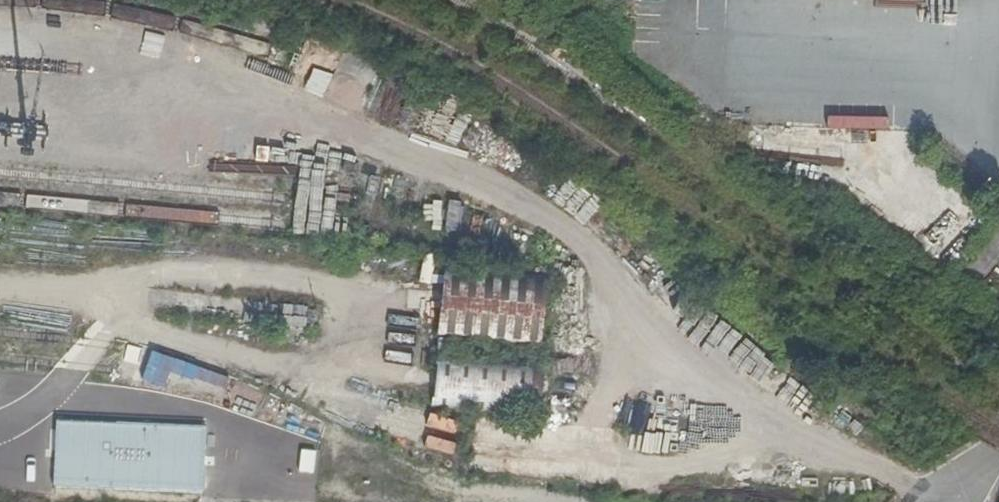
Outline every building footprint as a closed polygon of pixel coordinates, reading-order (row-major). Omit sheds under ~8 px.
[(668,20),(635,18),(633,39),(667,41),(668,20)] [(840,129),(752,126),(750,160),(855,164),(857,131),(840,130),(840,129)] [(899,193),(961,239),(978,217),(915,171),(899,193)] [(917,213),(902,236),(937,261),(953,239),(917,213)] [(961,251),(947,269),(974,290),(988,271),(961,251)] [(429,330),(538,341),(544,278),(436,267),(429,330)] [(704,348),(750,384),(772,357),(726,321),(704,348)] [(429,361),(428,404),(538,408),(539,365),(429,361)] [(442,436),(446,417),(429,413),(421,446),(444,451),(448,437),(442,436)] [(197,428),(92,421),(89,467),(195,474),(197,428)] [(642,429),(641,451),(672,452),(673,430),(642,429)] [(20,446),(19,450),(0,448),(0,467),(35,470),(37,448),(20,446)]
